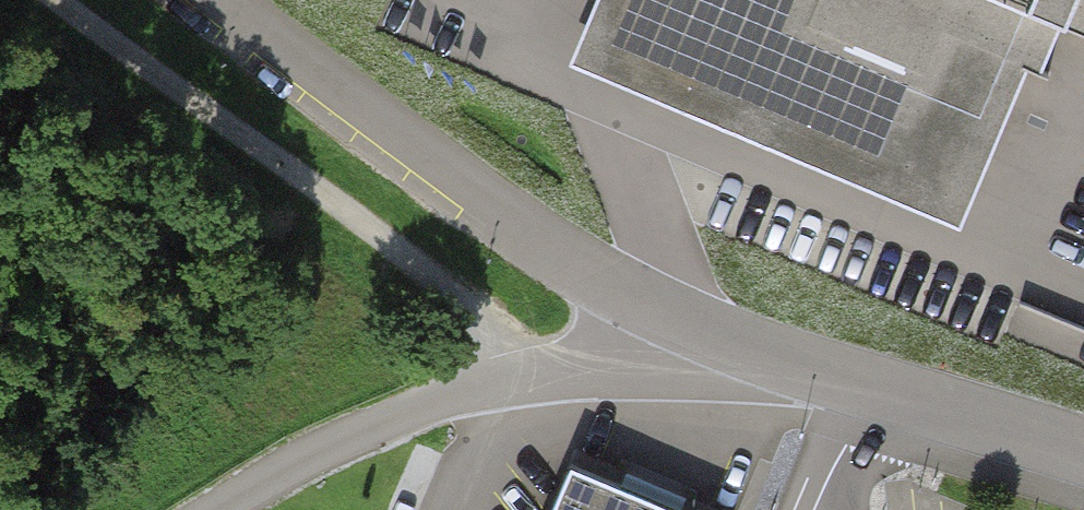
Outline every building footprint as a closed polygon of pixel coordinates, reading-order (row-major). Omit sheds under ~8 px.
[(652,59),(909,168),(963,43),(1024,69),(1043,24),(1083,41),(1083,0),(677,0),(652,59)] [(546,509),(704,509),(570,453),(546,509)]
